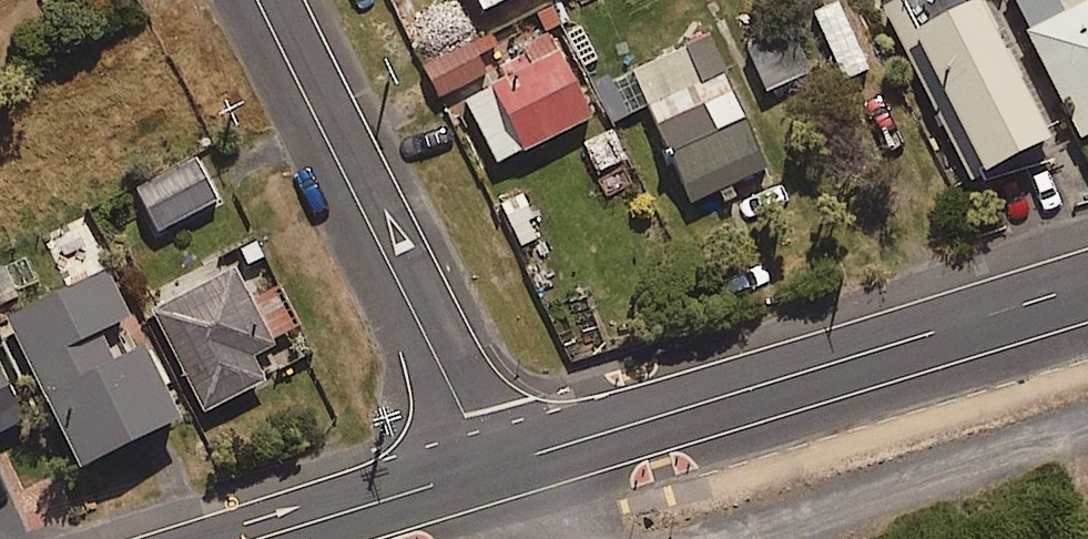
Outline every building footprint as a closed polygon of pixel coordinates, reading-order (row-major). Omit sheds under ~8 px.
[(486,8),(502,0),(482,0),(486,8)] [(1052,139),(983,0),(883,0),(972,179),(1052,139)] [(1069,12),(1063,0),(1013,0),(1084,138),(1087,136),(1087,2),(1069,12)] [(595,116),(553,30),(527,43),(495,59),(502,72),(464,90),(500,162),(595,116)] [(693,200),(768,167),(710,36),(635,70),(693,200)] [(774,95),(805,78),(785,41),(754,58),(774,95)] [(487,78),(475,42),(426,59),(438,94),(487,78)] [(160,231),(218,200),(196,158),(138,189),(160,231)] [(179,421),(142,344),(131,317),(106,268),(9,316),(84,468),(179,421)] [(253,356),(274,345),(236,270),(156,310),(206,411),(266,381),(253,356)] [(31,415),(0,359),(0,432),(31,415)]
